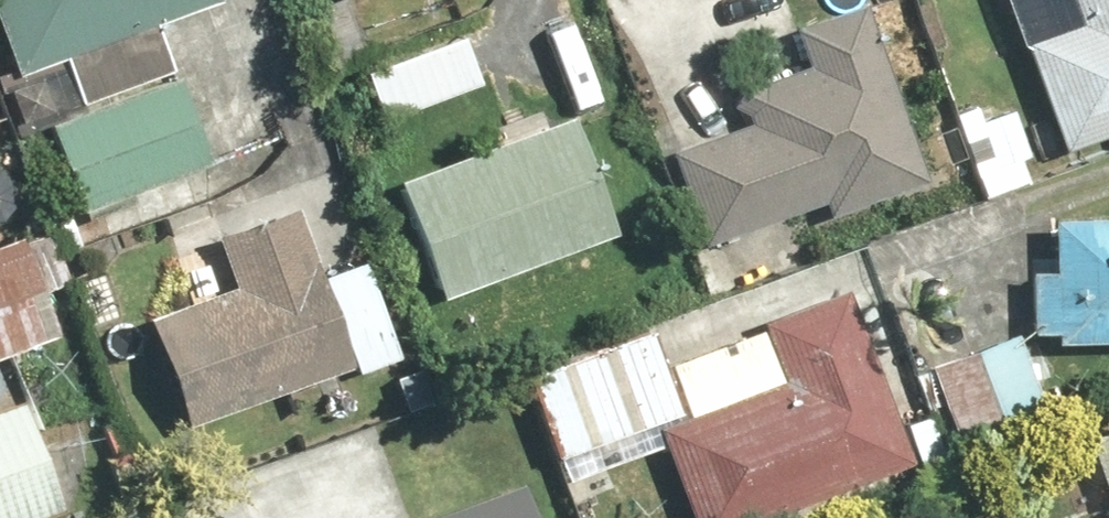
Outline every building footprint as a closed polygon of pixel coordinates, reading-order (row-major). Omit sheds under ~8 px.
[(176,74),(155,25),(215,0),(0,0),(0,31),(20,78),(63,60),(84,112),(176,74)] [(1076,19),(1019,43),(1066,155),(1108,137),(1108,0),(1068,0),(1076,19)] [(828,221),(929,180),(859,11),(793,38),(803,63),(729,94),(742,124),(661,158),(700,252),(820,202),(828,221)] [(383,122),(482,84),(463,36),(364,74),(383,122)] [(84,217),(213,164),(176,74),(84,112),(47,128),(84,217)] [(1032,158),(1010,104),(972,119),(994,173),(1032,158)] [(442,306),(614,231),(564,116),(392,191),(442,306)] [(145,320),(189,430),(351,365),(355,377),(403,358),(366,266),(320,285),(290,210),(216,240),(234,284),(145,320)] [(1049,347),(1092,349),(1092,343),(1108,344),(1108,215),(1051,212),(1049,269),(1031,268),(1029,334),(1050,334),(1049,347)] [(40,231),(0,246),(0,364),(59,341),(41,295),(62,286),(40,231)] [(842,288),(759,320),(784,383),(779,385),(691,419),(663,430),(697,517),(763,517),(909,461),(842,288)] [(653,321),(523,372),(561,470),(663,430),(691,419),(779,385),(757,329),(669,363),(653,321)] [(1045,407),(1016,335),(929,371),(958,442),(1045,407)] [(70,511),(25,399),(0,410),(0,517),(54,517),(70,511)] [(1078,440),(1108,516),(1108,428),(1078,440)] [(523,485),(439,517),(536,517),(523,485)]
